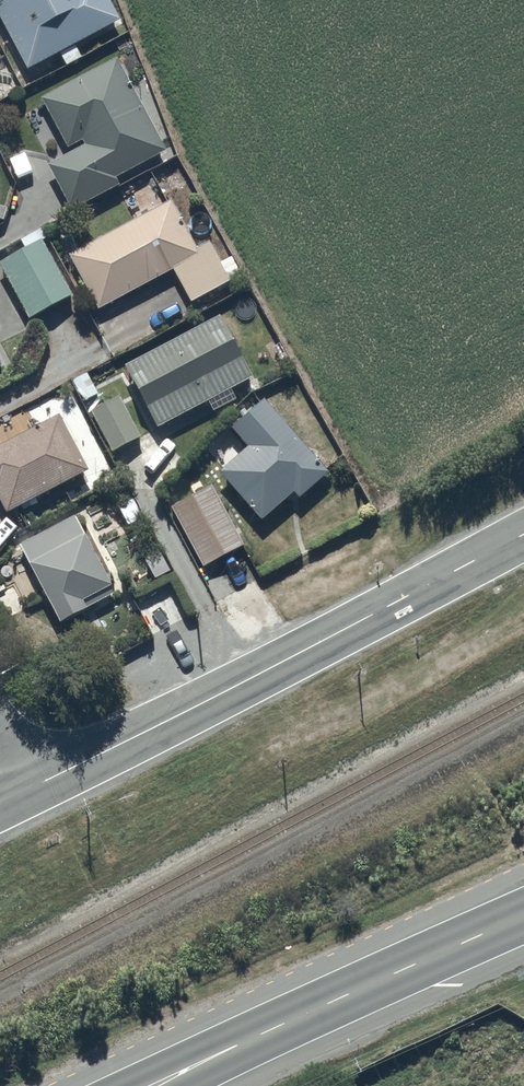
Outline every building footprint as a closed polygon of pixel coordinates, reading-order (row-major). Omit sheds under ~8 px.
[(27,66),(58,51),(66,64),(82,56),(75,42),(120,17),(111,0),(0,0),(0,17),(27,66)] [(116,55),(39,96),(71,152),(48,164),(72,208),(119,182),(115,174),(166,147),(116,55)] [(173,197),(70,252),(98,306),(174,266),(192,300),(230,279),(228,274),(239,268),(232,253),(220,260),(209,239),(198,244),(173,197)] [(0,256),(0,264),(27,315),(72,292),(43,238),(49,235),(43,225),(20,237),(23,244),(0,256)] [(219,311),(125,363),(157,422),(252,371),(219,311)] [(140,435),(118,393),(112,396),(103,380),(84,391),(93,407),(90,409),(111,450),(140,435)] [(327,469),(264,394),(233,425),(240,433),(237,436),(246,446),(221,467),(262,516),(294,489),(298,493),(327,469)] [(5,508),(85,468),(58,413),(0,442),(0,498),(5,508)] [(208,483),(170,504),(204,564),(242,543),(208,483)] [(74,514),(19,542),(59,618),(110,592),(105,584),(109,582),(74,514)]
